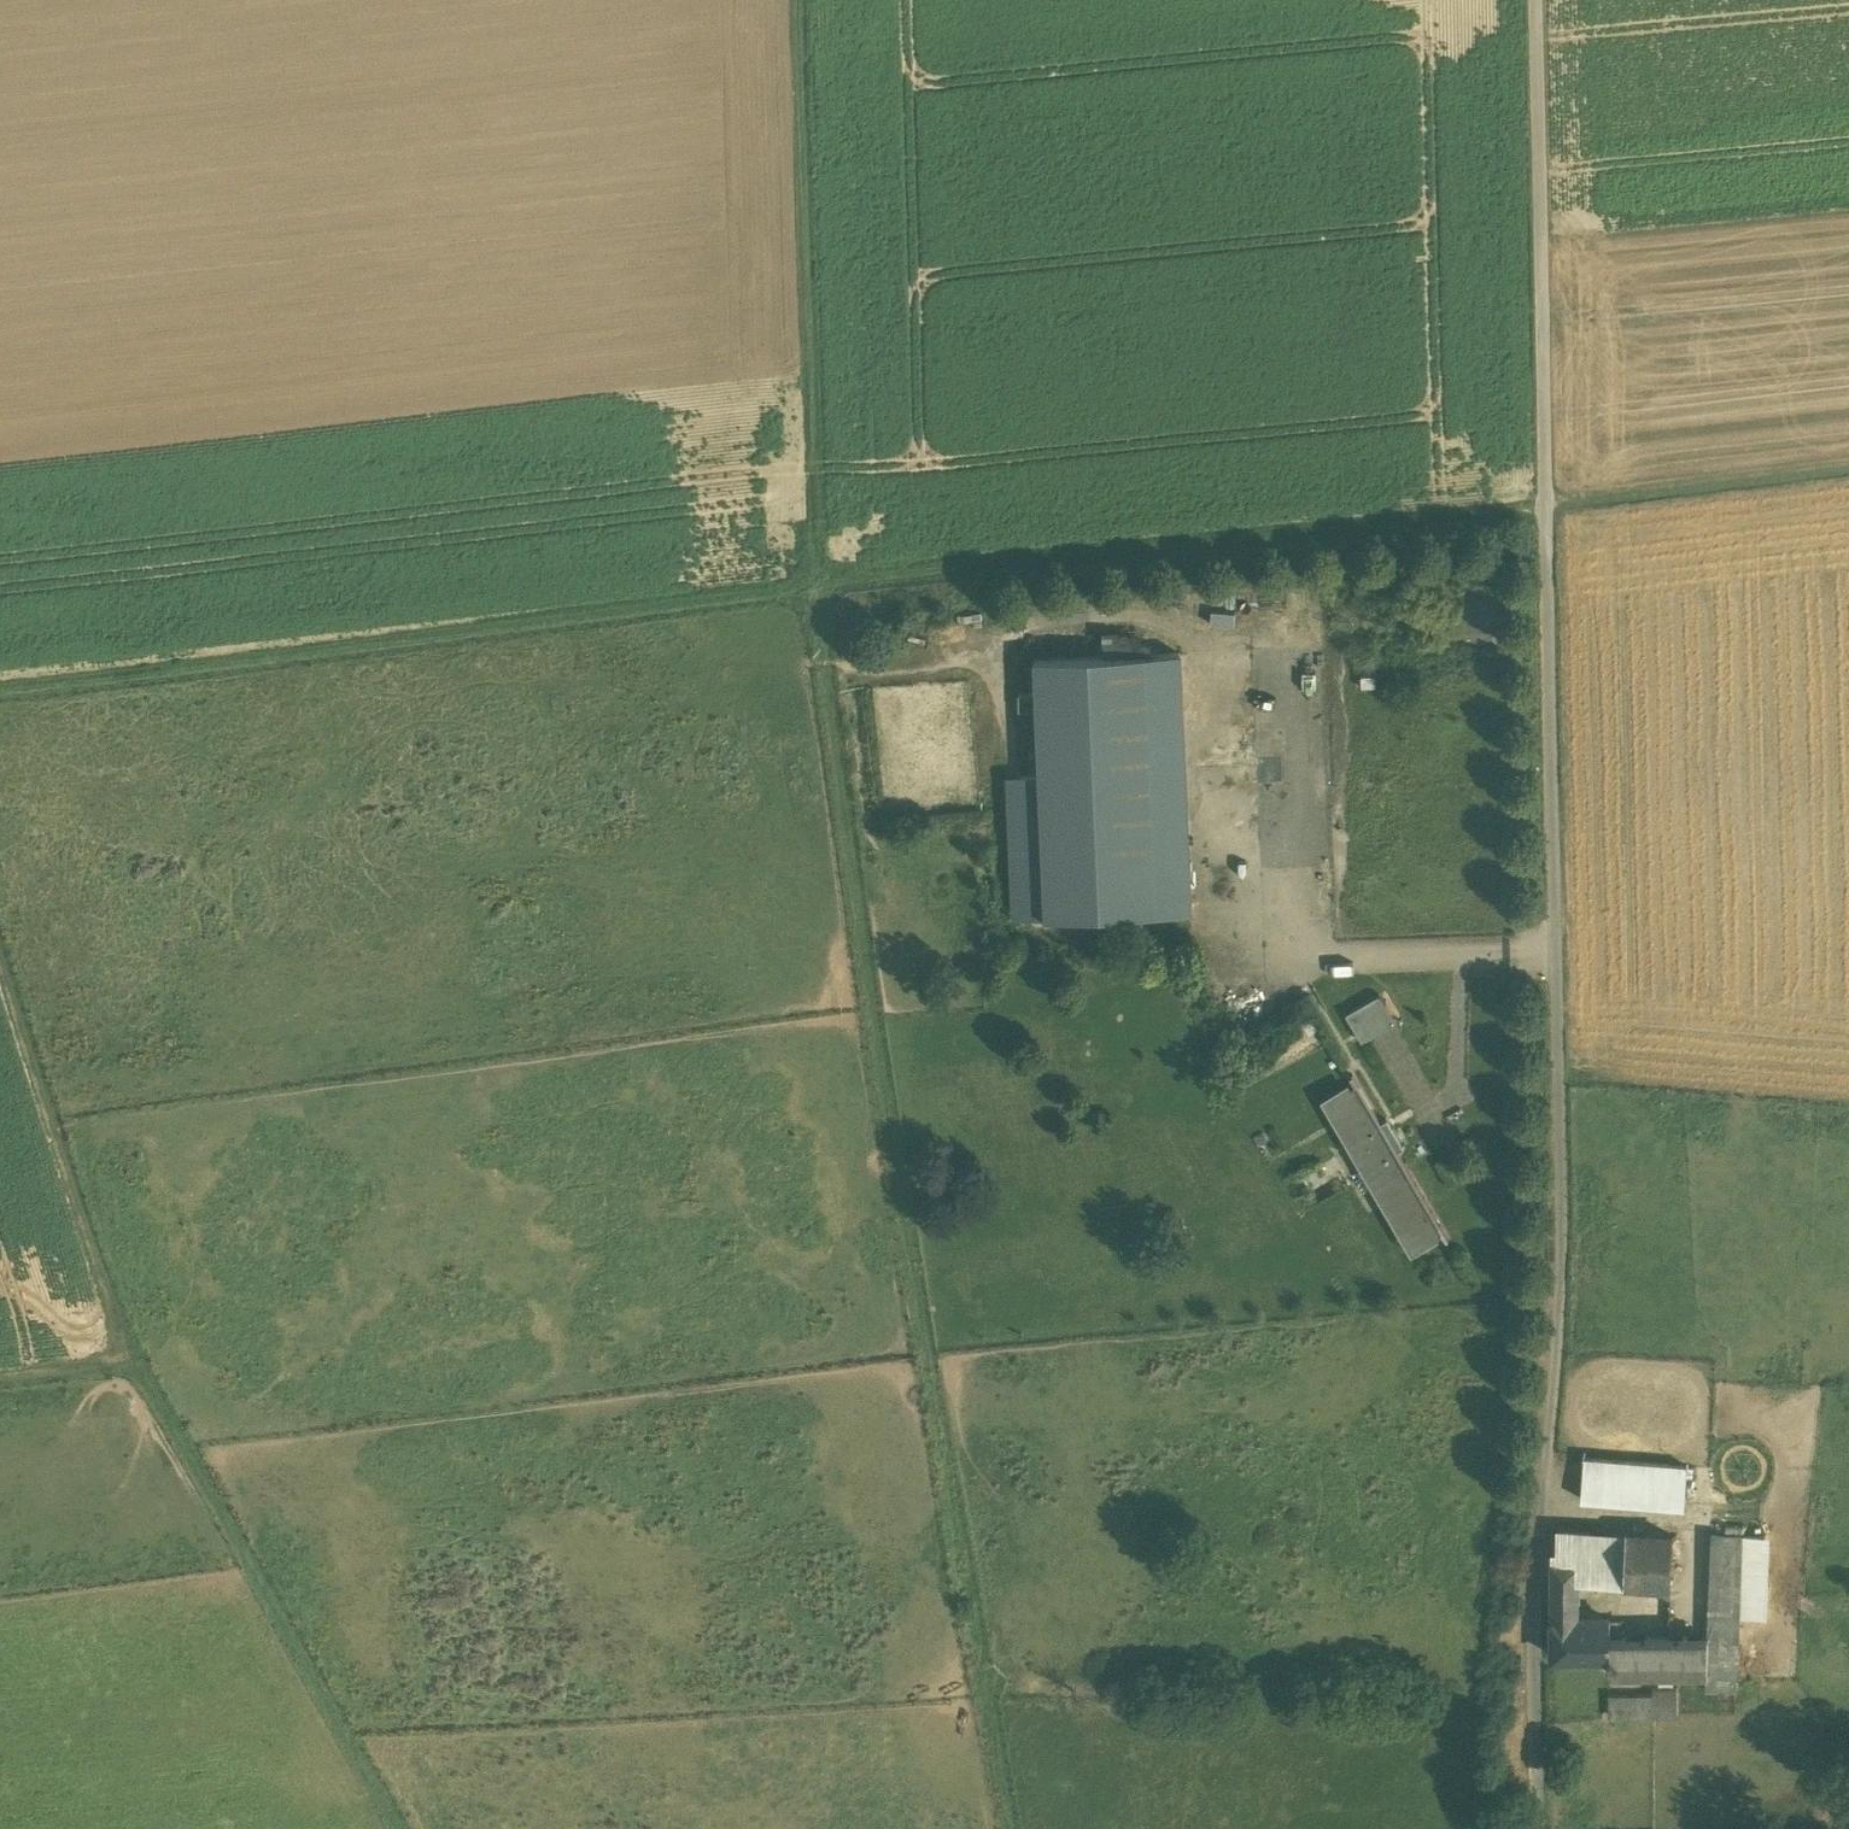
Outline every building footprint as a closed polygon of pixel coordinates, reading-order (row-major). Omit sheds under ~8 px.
[(1177,651),(1034,656),(1035,692),(1036,708),(1045,919),(1187,913),(1186,907),(1189,907),(1177,651)] [(1035,692),(1019,693),(1019,709),(1036,708),(1035,692)] [(1380,993),(1346,1013),(1362,1040),(1396,1021),(1380,993)] [(1387,1117),(1381,1121),(1357,1081),(1329,1098),(1354,1141),(1351,1142),(1380,1190),(1382,1189),(1415,1245),(1444,1229),(1397,1150),(1404,1146),(1387,1117)] [(1687,1465),(1584,1458),(1581,1497),(1684,1504),(1687,1465)] [(1626,1533),(1559,1531),(1558,1552),(1553,1551),(1553,1581),(1558,1582),(1558,1601),(1560,1601),(1560,1602),(1578,1602),(1578,1580),(1611,1581),(1624,1582),(1626,1533)] [(1710,1532),(1708,1594),(1740,1595),(1739,1615),(1765,1616),(1769,1535),(1710,1532)] [(1673,1535),(1626,1533),(1624,1582),(1671,1584),(1673,1535)] [(1740,1595),(1708,1594),(1708,1631),(1706,1666),(1705,1683),(1737,1684),(1739,1615),(1740,1595)] [(1578,1617),(1578,1602),(1560,1602),(1560,1601),(1558,1601),(1553,1602),(1552,1654),(1611,1653),(1610,1633),(1611,1617),(1578,1617)] [(1706,1666),(1708,1631),(1610,1633),(1611,1653),(1610,1671),(1706,1666)] [(1653,1680),(1654,1688),(1654,1709),(1679,1709),(1680,1679),(1653,1680)] [(1654,1688),(1609,1689),(1609,1710),(1654,1709),(1654,1688)]
